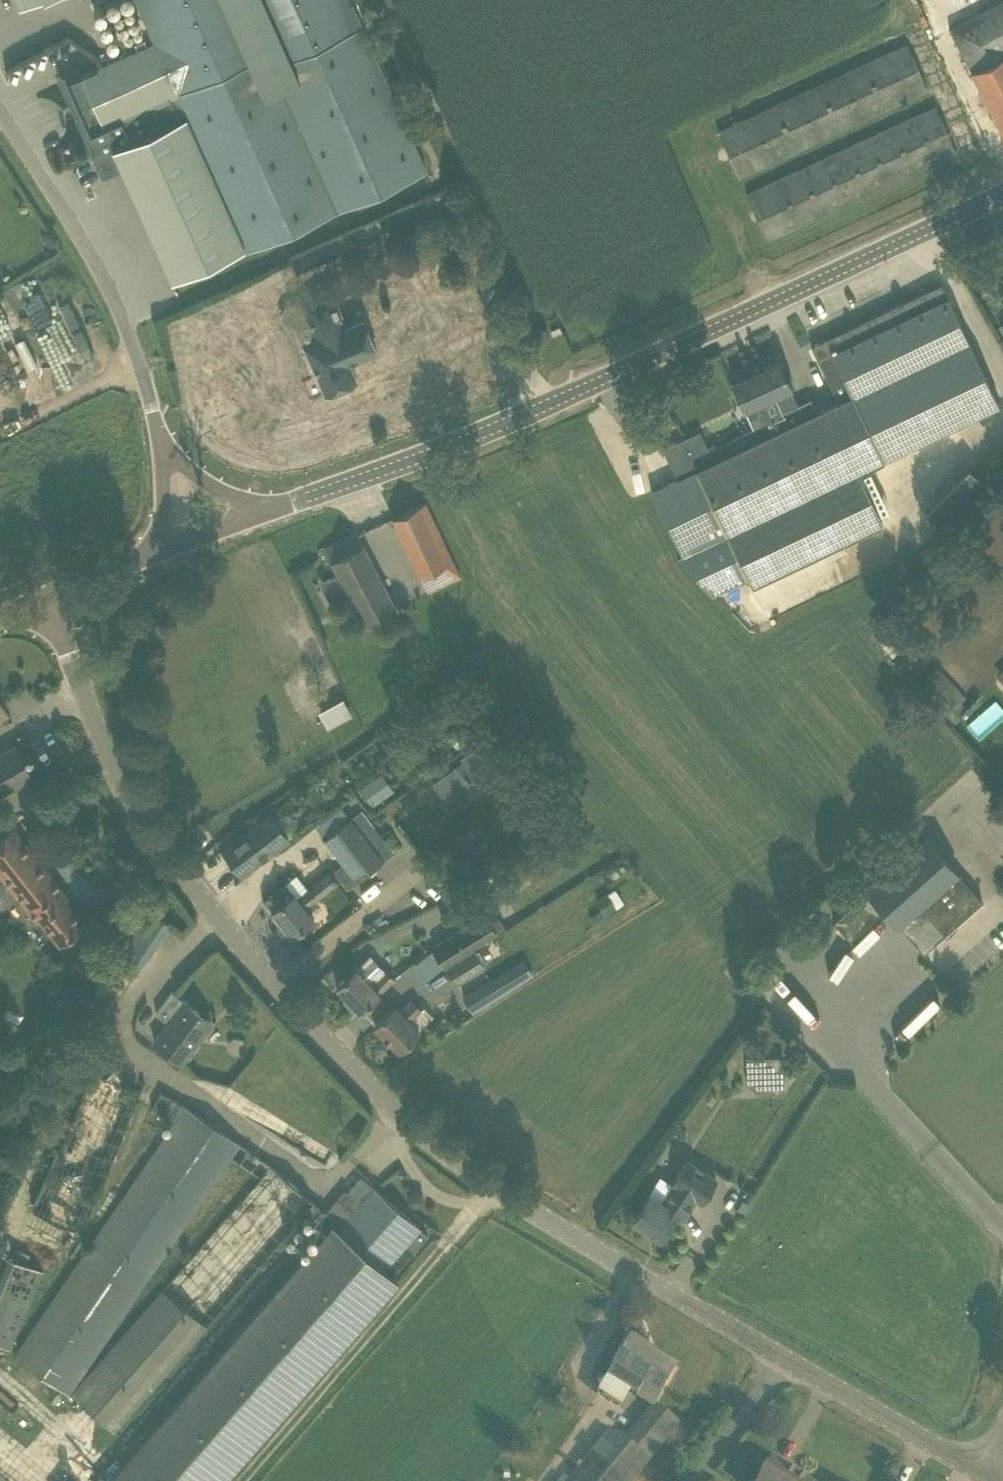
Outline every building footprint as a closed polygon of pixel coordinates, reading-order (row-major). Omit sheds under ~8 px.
[(20,9),(40,0),(16,0),(20,9)] [(129,143),(188,117),(245,246),(426,166),(352,0),(135,0),(153,40),(66,80),(91,135),(110,127),(109,124),(118,120),(129,143)] [(946,27),(1002,132),(1002,0),(999,0),(946,27)] [(741,174),(929,89),(910,46),(722,130),(741,174)] [(936,108),(747,194),(767,237),(956,150),(936,108)] [(188,117),(129,143),(112,151),(121,170),(170,279),(245,246),(188,117)] [(380,215),(345,232),(290,255),(297,271),(387,232),(380,215)] [(798,404),(764,419),(765,422),(715,445),(714,442),(707,445),(699,430),(662,449),(677,478),(651,490),(681,553),(678,555),(711,593),(747,575),(751,583),(882,520),(858,470),(999,403),(941,282),(811,345),(838,401),(817,411),(810,397),(798,404)] [(304,344),(325,391),(325,393),(356,379),(349,363),(377,350),(363,319),(347,326),(330,287),(301,300),(298,301),(299,303),(297,304),(291,302),(285,305),(281,313),(282,320),(289,325),(295,326),(296,325),(309,320),(317,339),(304,344)] [(545,326),(529,333),(533,343),(549,335),(545,326)] [(778,360),(762,367),(761,366),(762,366),(761,365),(750,370),(751,371),(752,372),(732,381),(744,407),(756,402),(764,419),(798,404),(789,386),(790,386),(778,360)] [(943,528),(987,484),(968,466),(925,510),(943,528)] [(453,559),(425,502),(393,517),(421,574),(453,559)] [(365,624),(396,607),(355,530),(324,546),(365,624)] [(937,665),(919,682),(932,696),(928,700),(926,702),(947,724),(952,719),(954,722),(968,708),(961,701),(966,696),(937,665)] [(330,725),(354,713),(346,695),(321,707),(330,725)] [(16,743),(0,752),(0,793),(33,775),(16,743)] [(465,759),(433,781),(451,808),(465,799),(457,787),(470,779),(471,778),(470,777),(478,772),(475,767),(481,762),(472,748),(462,755),(465,759)] [(360,787),(372,804),(394,789),(382,771),(360,787)] [(359,808),(323,837),(341,860),(332,867),(348,888),(393,851),(359,808)] [(281,813),(274,819),(269,812),(222,847),(242,873),(289,838),(296,832),(296,822),(291,815),(281,813)] [(49,878),(43,870),(46,868),(13,826),(0,836),(0,873),(37,921),(41,918),(60,943),(84,925),(64,900),(68,897),(52,876),(49,878)] [(923,951),(982,899),(925,836),(866,889),(833,918),(849,936),(882,907),(898,925),(899,924),(923,951)] [(296,896),(284,882),(263,899),(271,909),(291,934),(313,916),(308,910),(318,903),(314,897),(336,880),(329,870),(296,896)] [(617,906),(616,905),(608,892),(607,891),(596,898),(605,913),(617,906)] [(111,956),(134,972),(168,922),(145,906),(111,956)] [(499,916),(491,921),(485,912),(431,945),(443,964),(505,926),(499,916)] [(890,1035),(943,990),(920,963),(925,960),(905,937),(852,982),(864,996),(860,1000),(890,1035)] [(455,984),(484,965),(483,963),(481,960),(475,950),(475,949),(445,967),(455,984)] [(355,968),(337,985),(350,999),(347,1003),(353,1009),(357,1007),(360,1010),(394,978),(384,968),(383,968),(370,954),(355,968)] [(480,983),(463,994),(472,1009),(500,992),(491,977),(480,983)] [(154,1039),(180,1059),(211,1020),(173,990),(156,1011),(169,1021),(154,1039)] [(424,1005),(421,1008),(411,998),(400,1010),(395,1004),(374,1025),(399,1049),(419,1029),(419,1028),(433,1014),(424,1005)] [(782,1055),(746,1056),(746,1081),(757,1092),(784,1091),(782,1055)] [(226,1153),(258,1175),(269,1162),(240,1142),(192,1109),(181,1102),(170,1096),(161,1090),(152,1107),(171,1117),(24,1337),(12,1354),(68,1392),(69,1393),(73,1388),(226,1153)] [(686,1156),(659,1199),(649,1193),(634,1218),(661,1235),(676,1211),(682,1215),(696,1195),(702,1199),(716,1175),(706,1168),(705,1171),(694,1164),(695,1162),(686,1156)] [(269,1162),(258,1175),(73,1388),(69,1393),(113,1431),(306,1208),(318,1219),(325,1211),(313,1200),(269,1162)] [(325,1211),(318,1219),(327,1227),(105,1480),(221,1480),(397,1279),(392,1275),(428,1234),(361,1175),(347,1191),(343,1189),(325,1211)] [(44,1264),(11,1253),(0,1285),(0,1339),(16,1345),(44,1264)] [(637,1396),(644,1384),(661,1394),(676,1369),(652,1354),(653,1351),(631,1338),(615,1366),(607,1378),(637,1396)] [(571,1479),(569,1480),(633,1480),(679,1425),(654,1405),(653,1404),(651,1406),(624,1440),(611,1431),(571,1479)] [(762,1480),(804,1480),(806,1478),(774,1459),(762,1480)]
